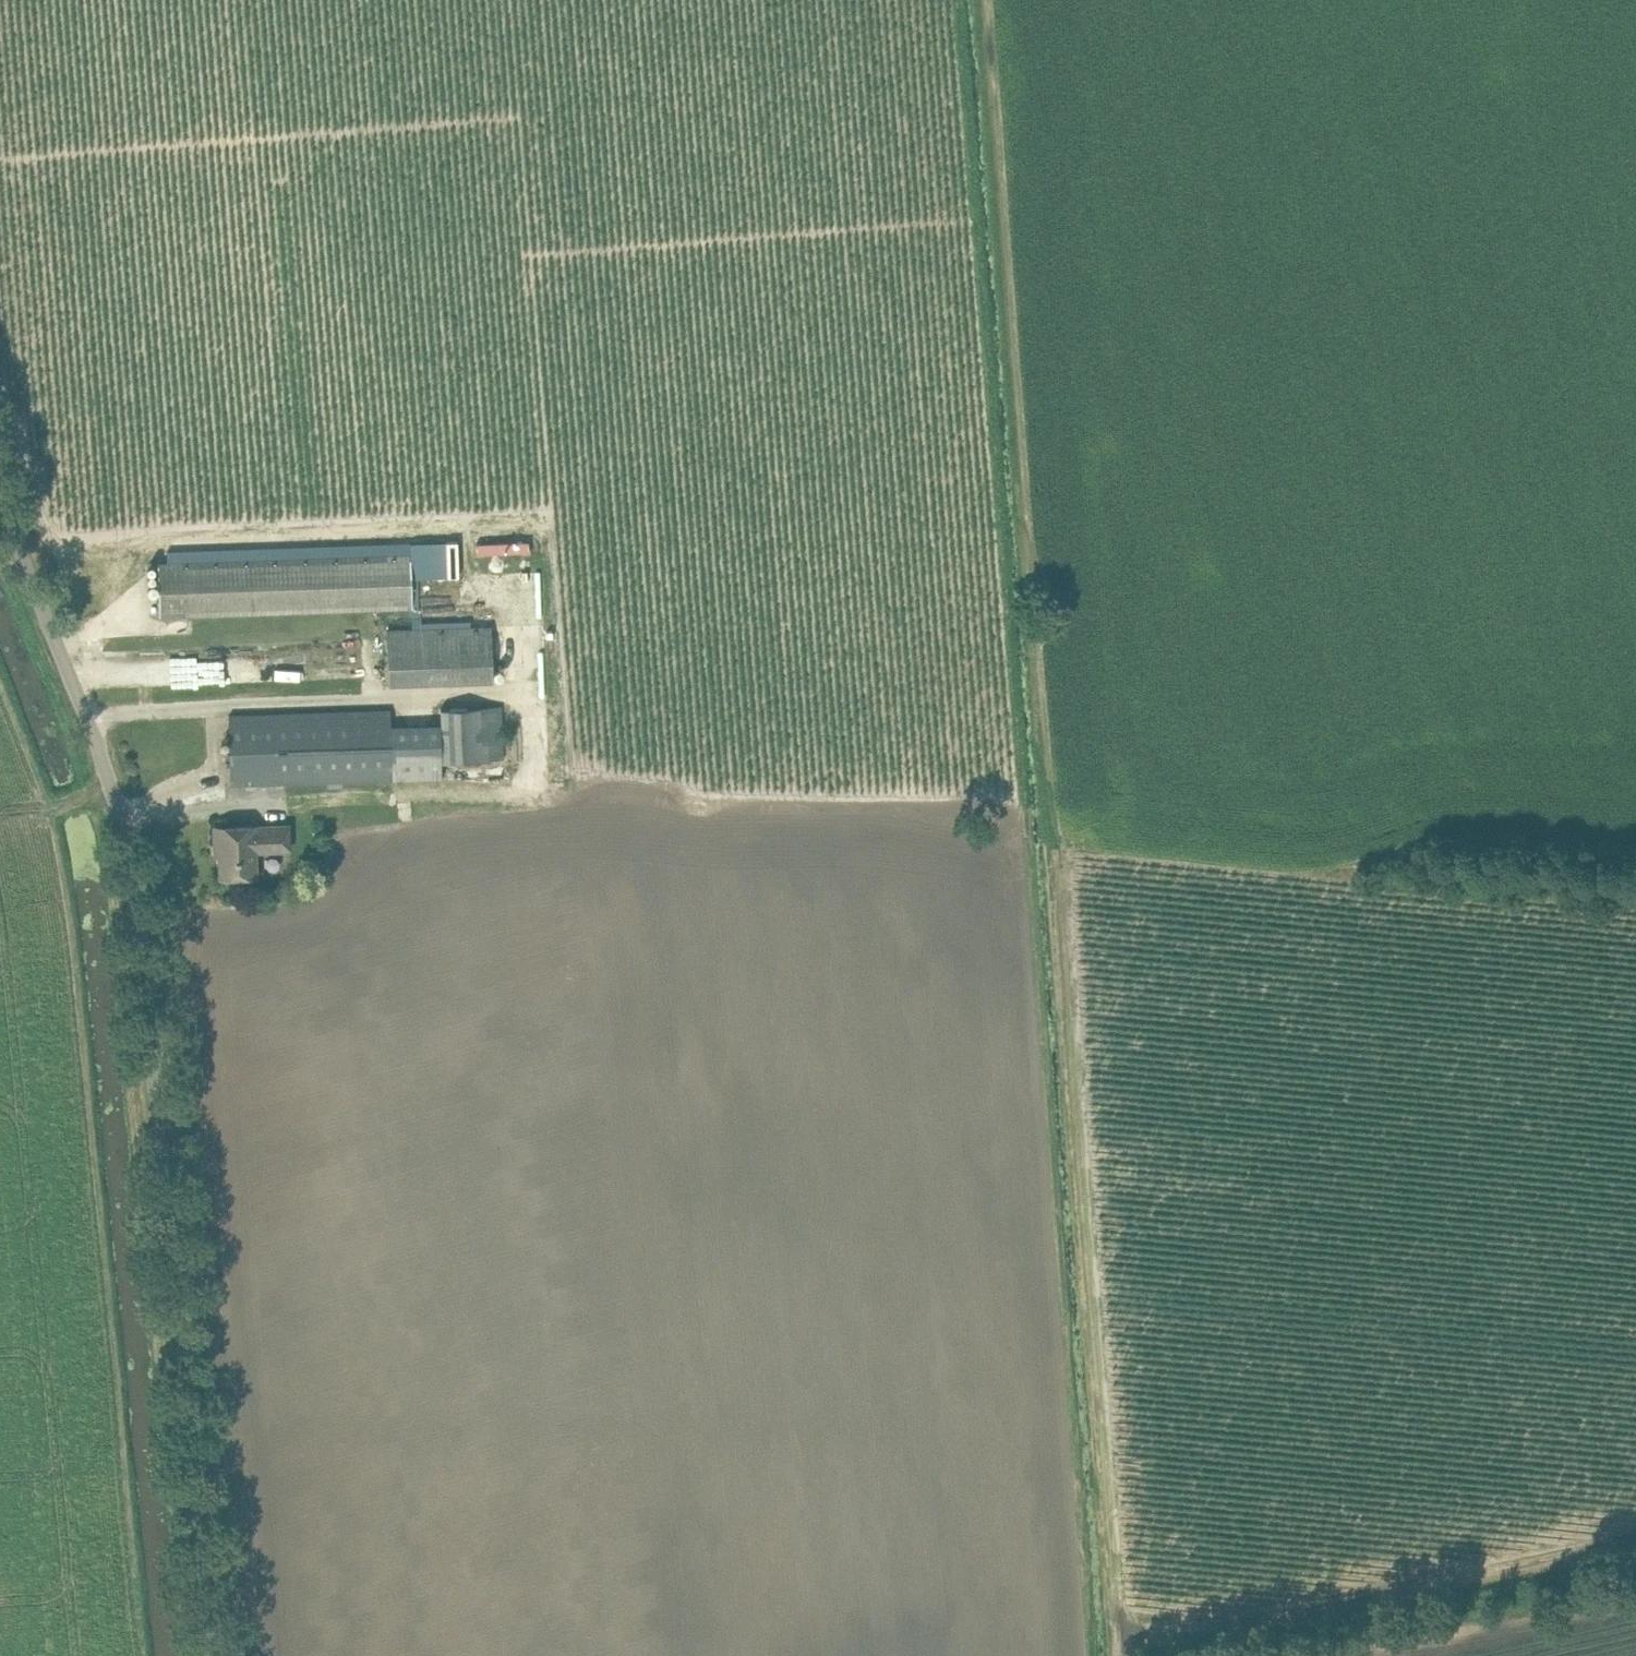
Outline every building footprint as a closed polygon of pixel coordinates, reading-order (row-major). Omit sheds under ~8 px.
[(167,562),(158,563),(160,615),(412,606),(413,627),(471,625),(471,620),(420,622),(419,581),(419,576),(459,575),(458,541),(167,551),(167,562)] [(413,627),(388,628),(390,683),(492,680),(491,625),(471,625),(413,627)] [(390,709),(229,715),(232,784),(392,779),(442,777),(442,760),(504,757),(502,706),(440,708),(441,722),(390,724),(390,709)] [(216,845),(220,845),(221,876),(256,875),(255,850),(290,848),(289,825),(254,826),(254,825),(215,826),(216,845)]
